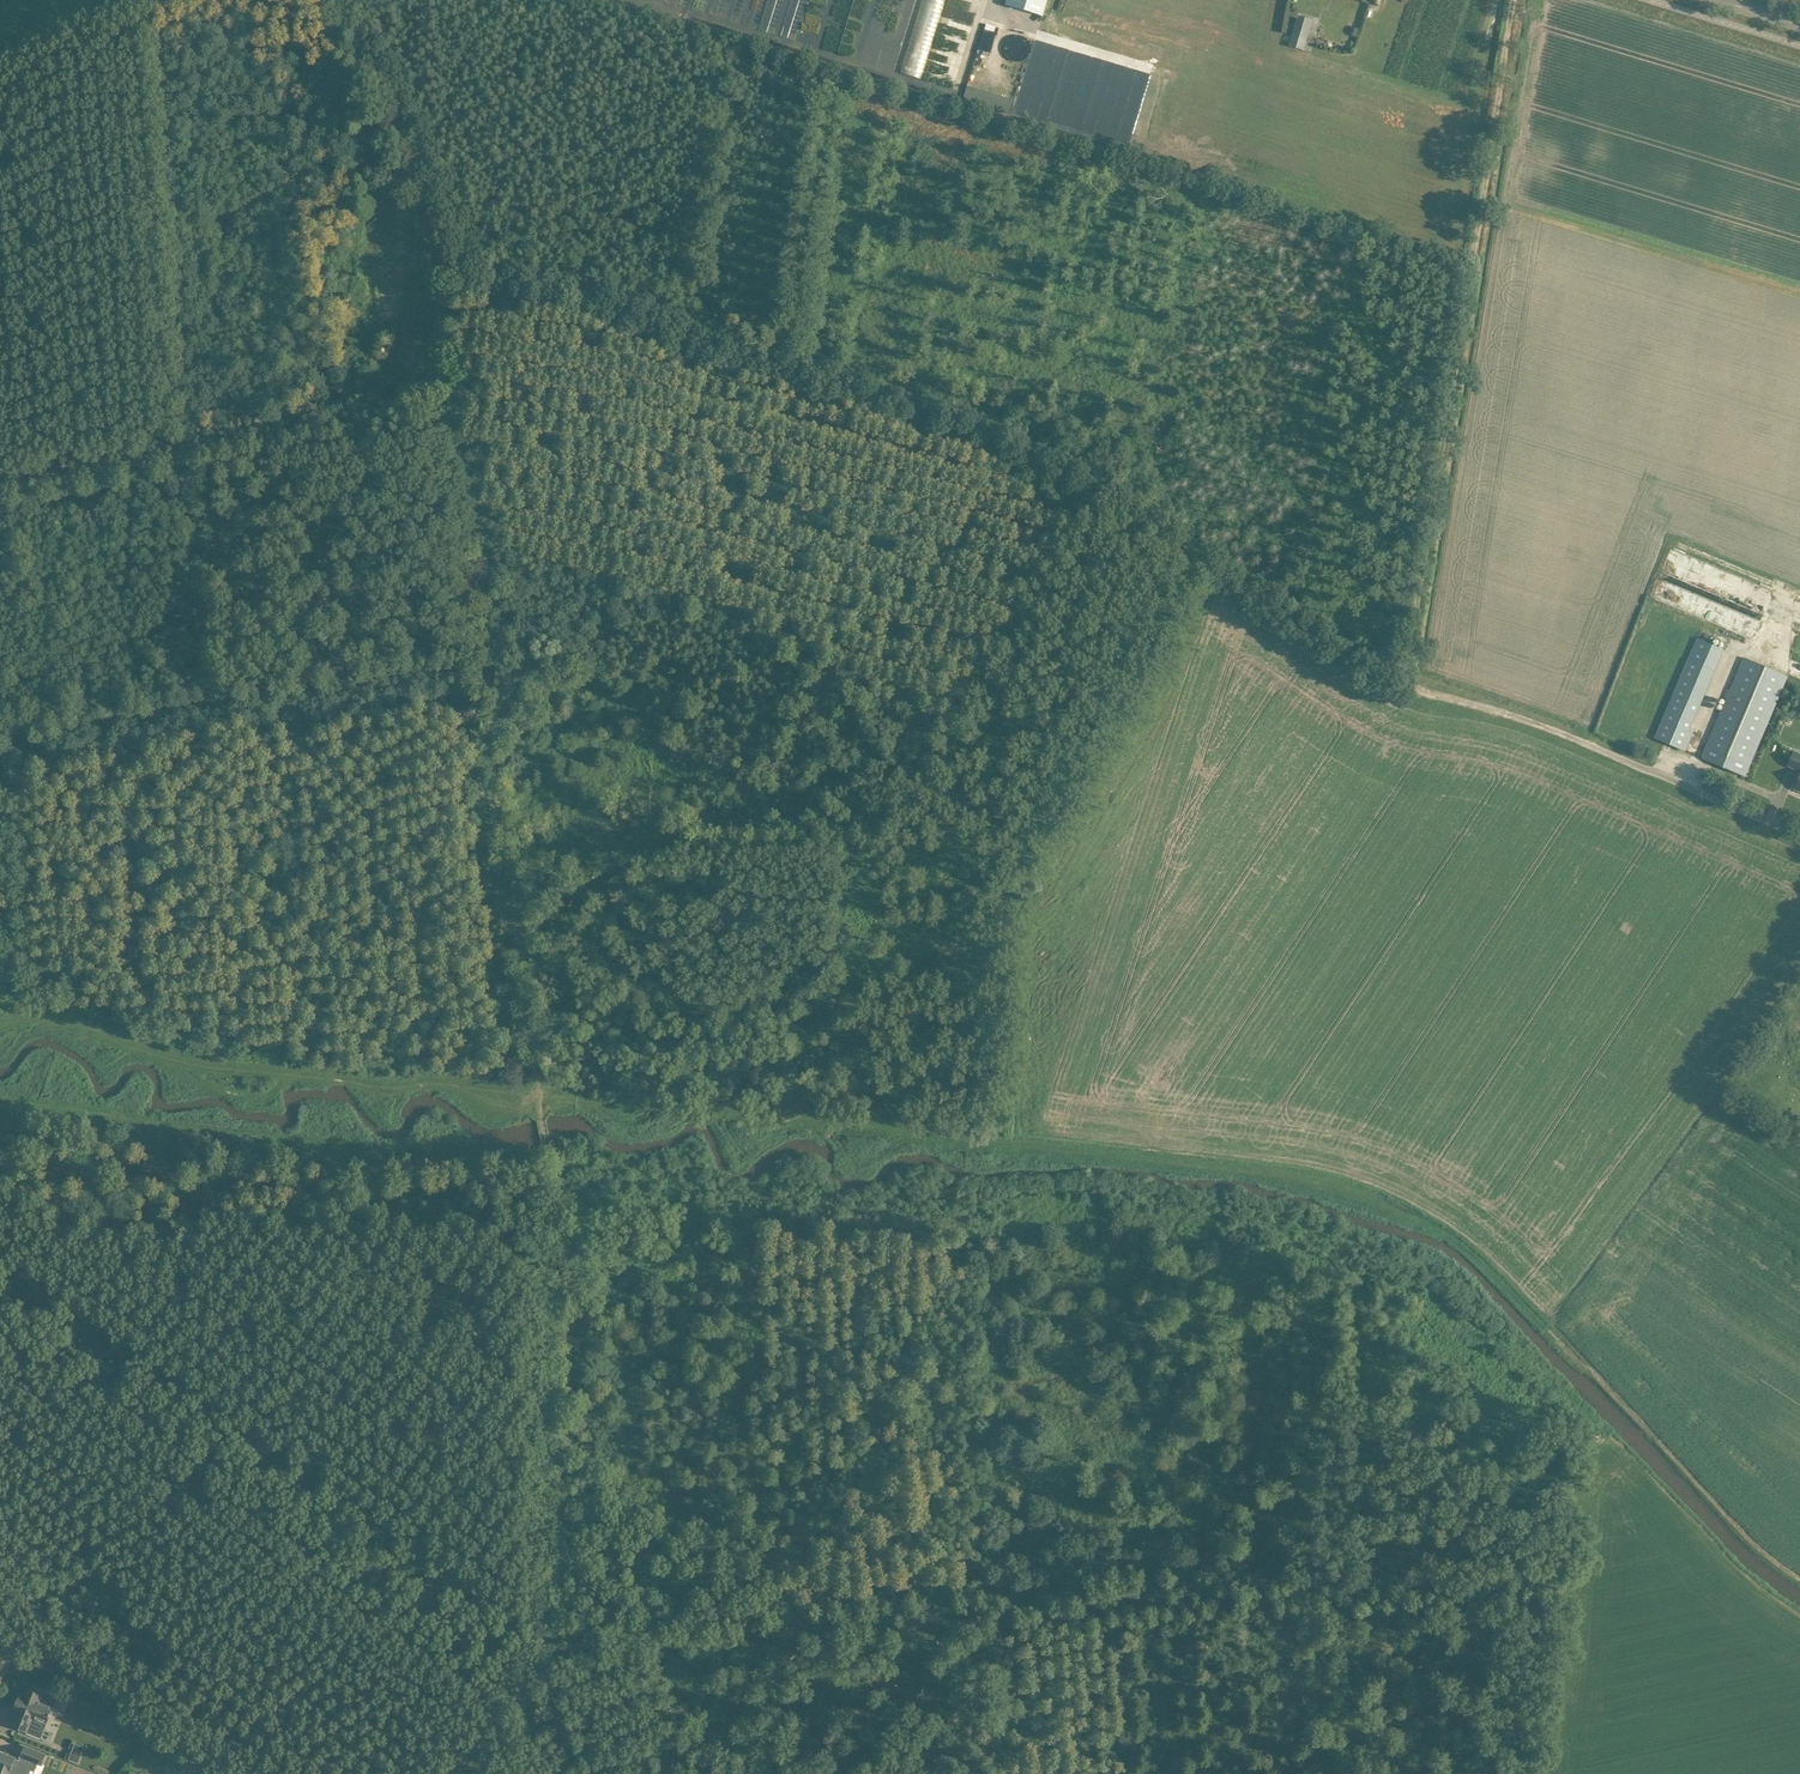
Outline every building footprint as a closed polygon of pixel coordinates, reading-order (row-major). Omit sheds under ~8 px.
[(902,73),(924,79),(945,0),(921,0),(902,73)] [(1005,5),(1042,16),(1047,0),(1007,0),(1005,5)] [(1297,16),(1288,46),(1303,50),(1308,32),(1305,31),(1309,19),(1297,16)] [(1026,60),(1031,40),(1010,35),(1006,55),(1026,60)] [(976,102),(998,107),(1001,94),(978,89),(976,102)] [(1674,695),(1656,738),(1686,751),(1694,733),(1690,731),(1724,649),(1698,638),(1689,659),(1674,695)] [(1745,658),(1707,746),(1702,758),(1745,776),(1788,676),(1745,658)] [(1793,754),(1789,765),(1799,770),(1799,755),(1794,752),(1793,754)] [(55,1699),(28,1688),(25,1696),(19,1694),(18,1697),(16,1697),(13,1704),(15,1705),(13,1708),(19,1710),(13,1726),(40,1737),(46,1721),(47,1722),(49,1716),(50,1716),(51,1713),(50,1713),(53,1707),(52,1707),(55,1699)] [(76,1744),(70,1759),(78,1762),(83,1747),(76,1744)] [(29,1766),(35,1769),(37,1762),(42,1764),(45,1755),(24,1746),(20,1755),(21,1756),(19,1761),(15,1759),(15,1758),(1,1752),(0,1754),(0,1773),(26,1773),(29,1766)]
